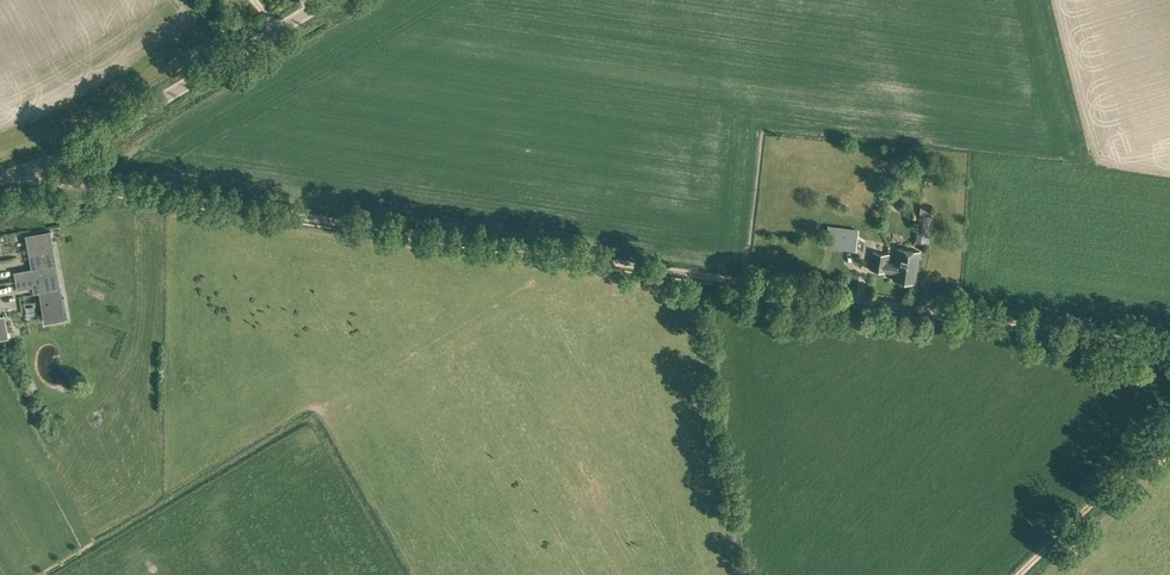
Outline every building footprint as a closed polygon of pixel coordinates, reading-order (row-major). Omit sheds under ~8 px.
[(89,160),(87,155),(81,158),(83,163),(89,160)] [(915,242),(927,243),(930,216),(918,215),(915,242)] [(825,248),(856,251),(858,238),(843,237),(844,230),(827,228),(827,235),(826,235),(825,248)] [(58,273),(50,230),(30,234),(36,270),(26,272),(25,270),(14,272),(16,280),(58,273)] [(893,280),(914,283),(919,251),(898,248),(895,263),(887,262),(889,254),(873,251),(870,269),(894,273),(893,280)] [(16,280),(17,289),(28,287),(28,285),(38,283),(44,318),(65,314),(58,273),(16,280)] [(5,314),(0,315),(0,340),(9,338),(5,314)]
